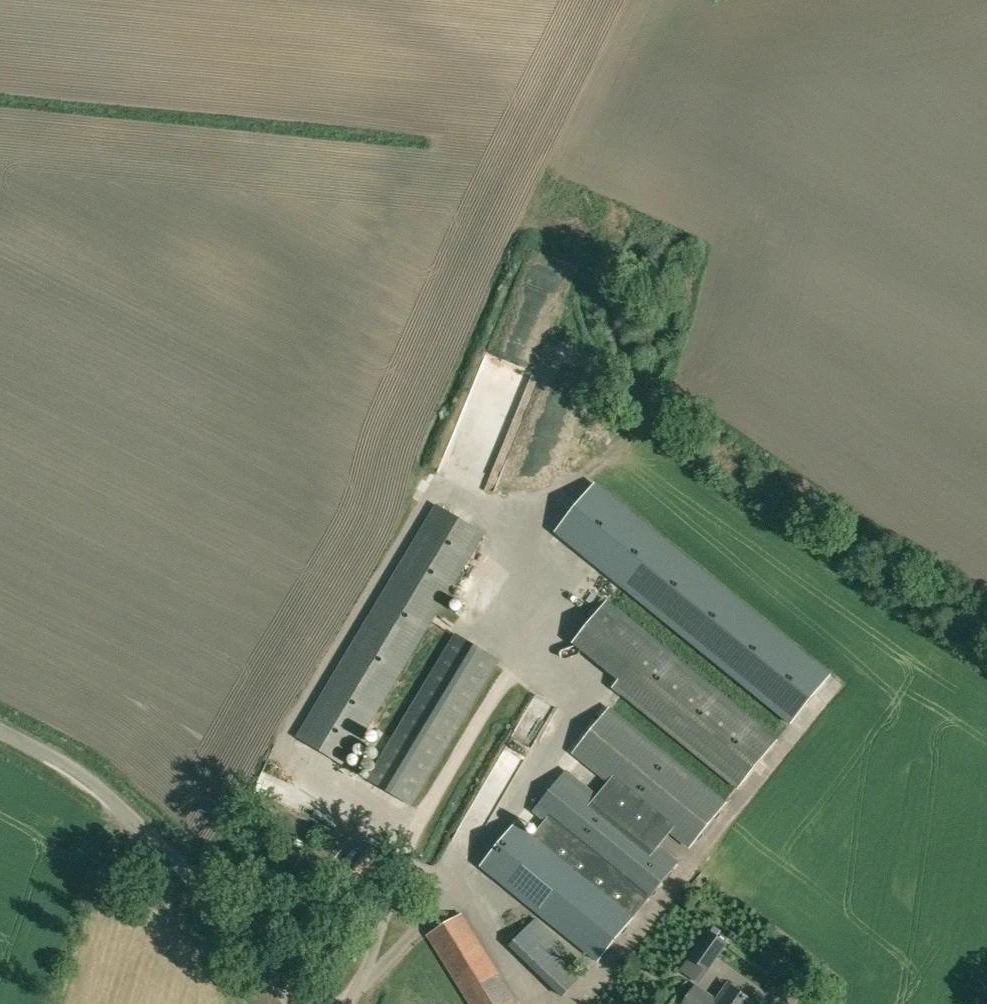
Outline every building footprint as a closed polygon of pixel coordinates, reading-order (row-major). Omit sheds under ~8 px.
[(556,533),(586,557),(790,723),(830,675),(611,496),(596,484),(556,533)] [(484,533),(437,505),(298,737),(344,765),(484,533)] [(499,660),(456,634),(368,780),(411,805),(499,660)] [(776,740),(652,639),(613,687),(738,788),(776,740)] [(725,803),(609,709),(574,752),(690,847),(725,803)] [(632,918),(629,915),(642,900),(645,902),(679,860),(567,770),(532,813),(544,822),(533,837),(516,823),(481,867),(523,901),(532,908),(597,961),(632,918)] [(462,913),(426,936),(469,1003),(519,1003),(462,913)] [(537,918),(513,942),(566,993),(588,968),(537,918)] [(726,943),(709,932),(691,958),(707,970),(726,943)] [(753,1002),(728,985),(717,1001),(696,986),(683,1003),(752,1003),(753,1002)]
